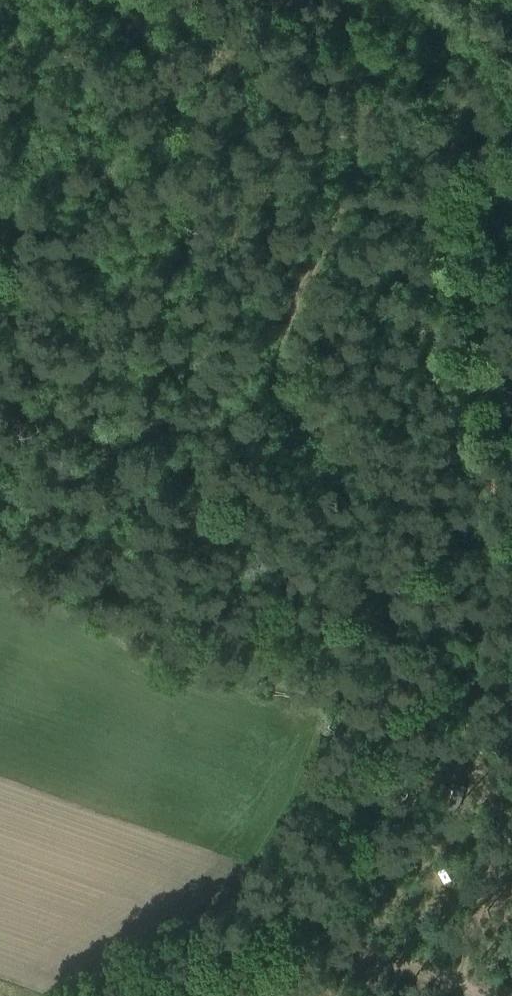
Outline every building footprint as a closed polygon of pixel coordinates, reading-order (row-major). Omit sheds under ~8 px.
[(417,875),(445,883),(450,867),(422,859),(417,875)]
